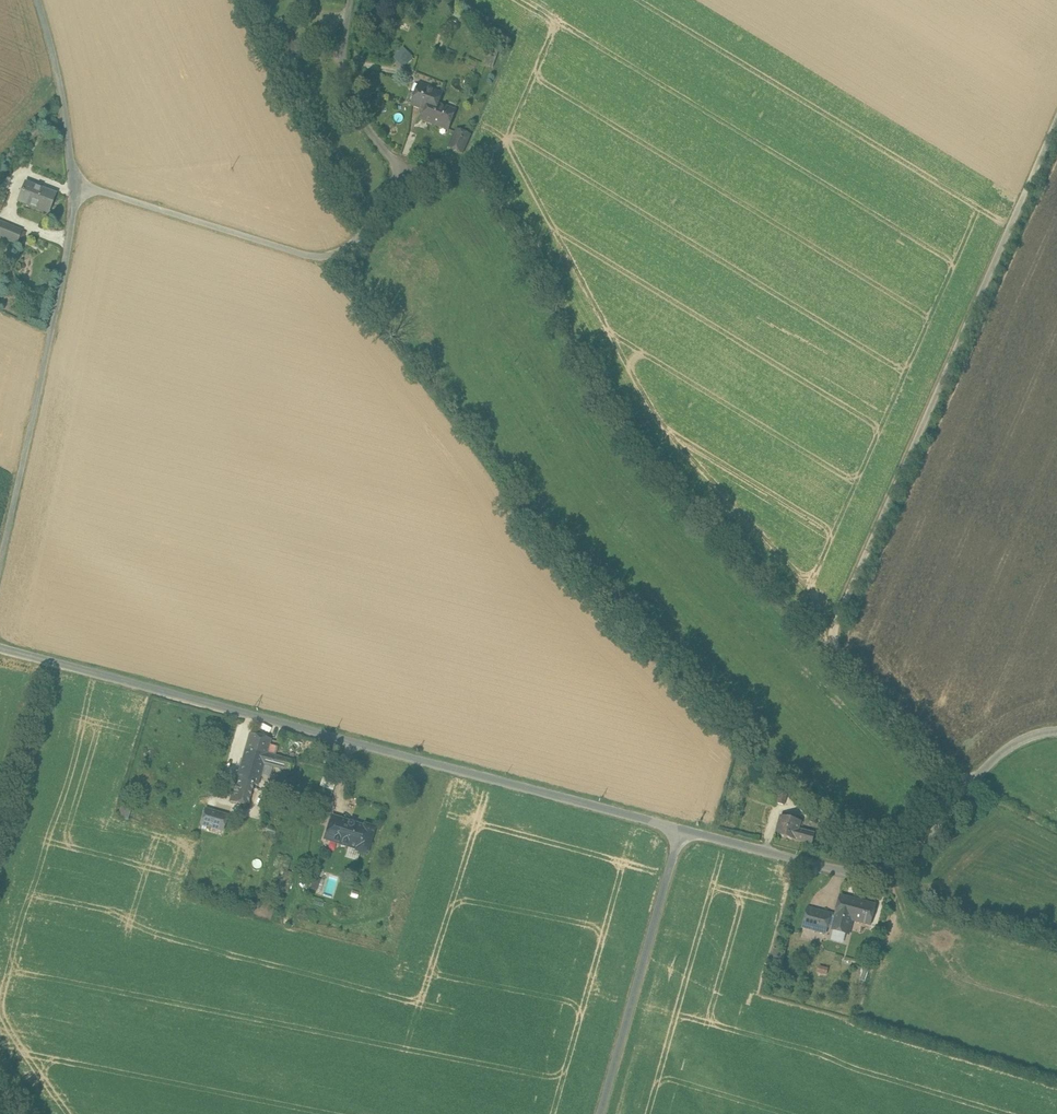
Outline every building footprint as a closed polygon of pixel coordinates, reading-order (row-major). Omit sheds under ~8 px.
[(284,21),(270,30),(271,32),(286,23),(284,21)] [(288,27),(273,36),(274,38),(289,29),(288,27)] [(394,57),(404,66),(414,56),(404,46),(394,57)] [(442,94),(421,86),(418,94),(416,93),(412,105),(426,110),(429,101),(438,104),(442,94)] [(438,104),(429,101),(426,110),(422,120),(449,130),(456,111),(438,104)] [(471,136),(458,130),(450,148),(463,154),(471,136)] [(55,195),(26,183),(18,202),(48,213),(55,195)] [(0,222),(0,236),(19,244),(24,232),(0,222)] [(57,247),(24,232),(19,244),(15,252),(49,267),(57,247)] [(271,740),(250,734),(243,758),(264,764),(267,754),(271,740)] [(292,761),(267,754),(264,764),(290,771),(292,761)] [(264,764),(243,758),(232,798),(244,802),(250,783),(258,785),(264,764)] [(788,792),(781,790),(777,803),(784,805),(788,792)] [(330,799),(318,796),(312,814),(324,818),(330,799)] [(227,816),(206,810),(202,825),(222,831),(227,816)] [(364,826),(332,816),(325,839),(357,849),(356,850),(366,854),(375,828),(365,825),(364,826)] [(801,821),(781,816),(776,835),(796,840),(812,845),(815,834),(799,829),(801,821)] [(279,892),(271,889),(269,896),(277,898),(279,892)] [(876,905),(841,896),(836,916),(870,925),(876,905)] [(830,914),(808,908),(803,927),(825,933),(830,914)]
